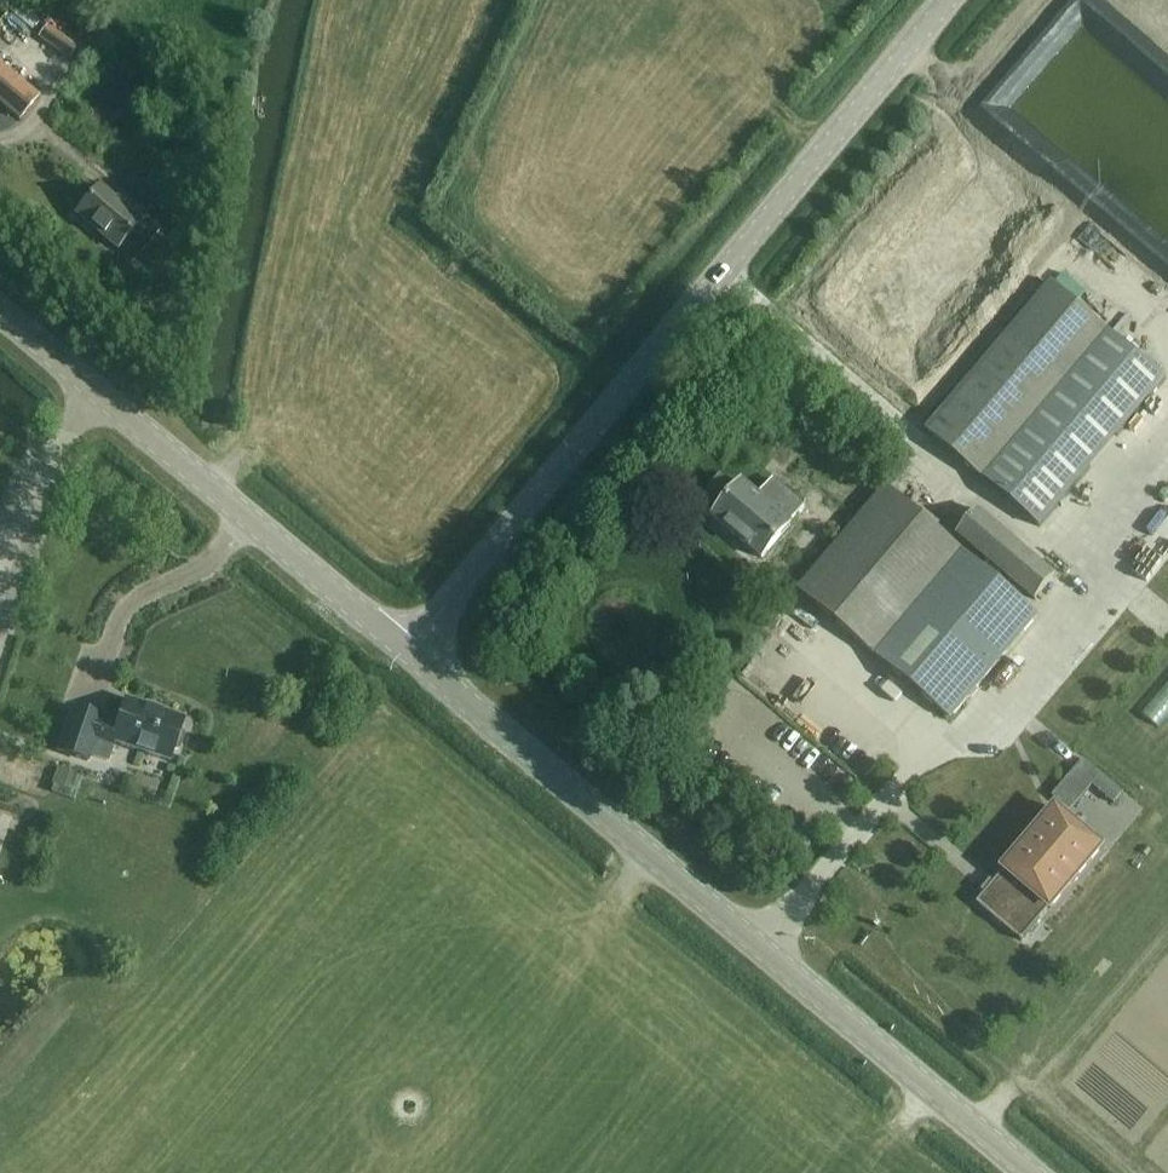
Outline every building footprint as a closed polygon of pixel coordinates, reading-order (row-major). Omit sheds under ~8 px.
[(10,14),(32,32),(39,23),(17,5),(10,14)] [(38,98),(0,66),(0,104),(19,120),(38,98)] [(145,217),(130,204),(125,210),(100,188),(76,215),(116,250),(145,217)] [(1051,283),(925,432),(982,480),(1108,332),(1051,283)] [(1166,380),(1109,333),(985,481),(1042,528),(1166,380)] [(591,488),(598,480),(594,477),(587,485),(591,488)] [(713,517),(762,558),(804,508),(772,480),(759,496),(743,482),(736,491),(721,478),(706,496),(721,508),(713,517)] [(1037,619),(886,491),(799,594),(951,722),(1037,619)] [(1057,576),(979,510),(966,525),(954,515),(945,526),(957,535),(956,536),(1035,602),(1057,576)] [(804,533),(795,543),(807,554),(817,543),(804,533)] [(100,724),(71,714),(56,758),(85,768),(92,746),(111,752),(112,749),(167,768),(170,757),(177,754),(182,739),(179,732),(183,721),(126,701),(115,732),(99,727),(100,724)] [(1084,760),(1052,797),(1070,812),(1102,775),(1084,760)] [(58,770),(52,786),(68,792),(74,775),(58,770)] [(1004,870),(1005,871),(994,884),(991,882),(983,891),(986,893),(977,904),(1021,941),(1050,909),(1102,849),(1056,809),(1004,870)] [(1037,1144),(1031,1153),(1052,1168),(1058,1159),(1037,1144)]
